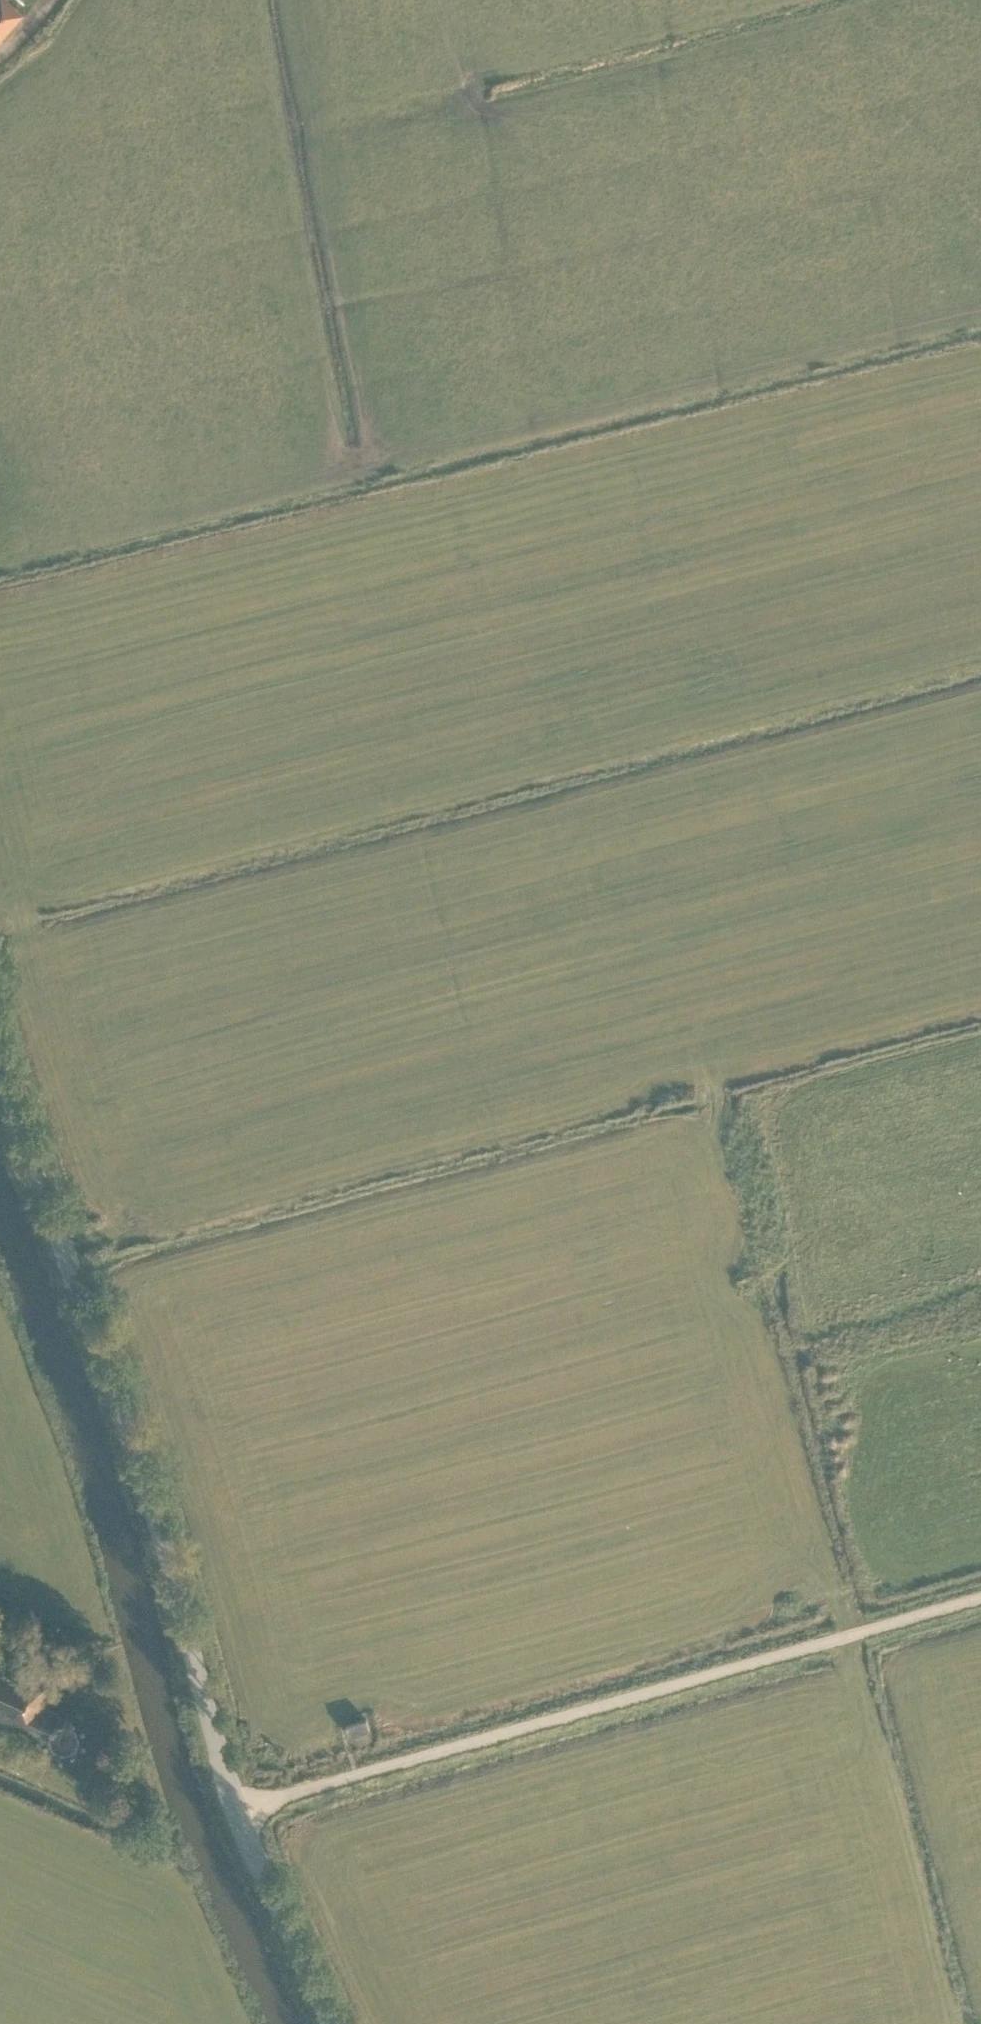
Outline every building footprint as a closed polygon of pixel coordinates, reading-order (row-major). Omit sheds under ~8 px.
[(20,14),(4,0),(0,0),(0,36),(20,14)] [(19,1729),(20,1725),(46,1736),(56,1710),(46,1706),(59,1672),(33,1661),(0,1648),(0,1721),(19,1729)] [(368,1728),(365,1718),(344,1725),(347,1734),(368,1728)]
